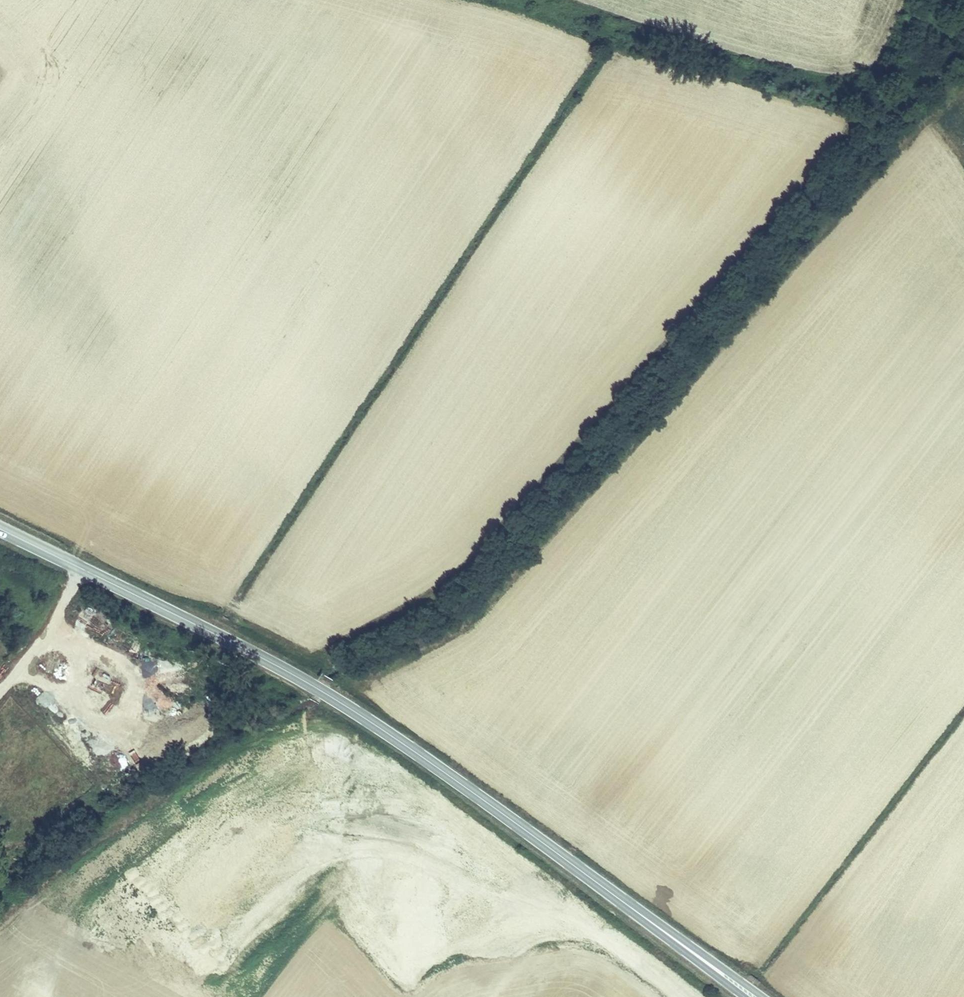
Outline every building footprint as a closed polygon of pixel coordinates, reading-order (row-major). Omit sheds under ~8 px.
[(94,661),(91,666),(102,671),(105,666),(94,661)]
